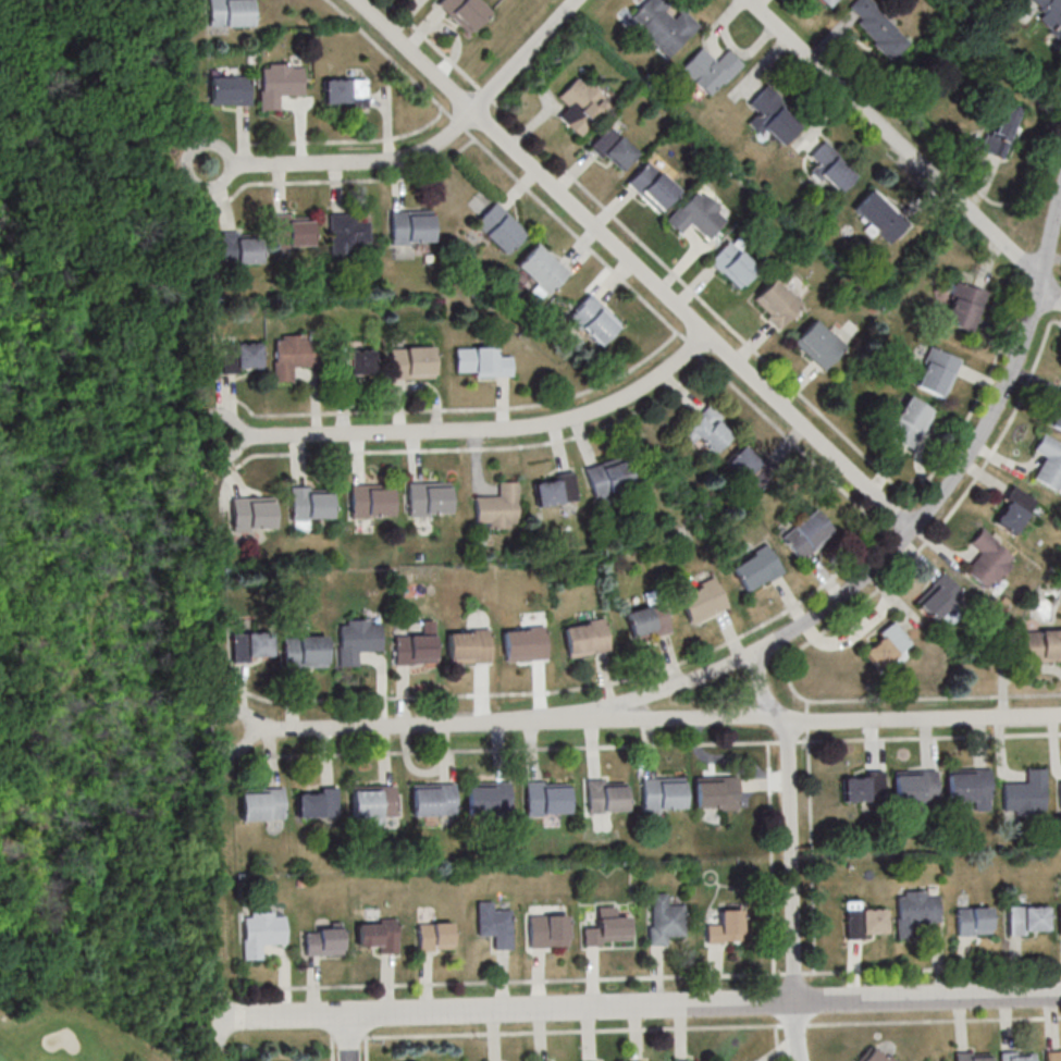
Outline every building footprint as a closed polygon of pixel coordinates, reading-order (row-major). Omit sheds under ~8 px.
[(208,26),(253,26),(253,0),(208,0),(208,26)] [(436,8),(468,36),(490,13),(476,0),(443,0),(436,8)] [(681,8),(674,15),(659,0),(645,0),(626,20),(666,59),(699,25),(681,8)] [(870,0),(855,0),(844,10),(892,60),(910,43),(870,0)] [(1044,12),(1038,18),(1060,41),(1060,0),(1032,0),(1044,12)] [(743,64),(727,49),(717,59),(701,45),(679,69),(710,98),(743,64)] [(260,110),(281,110),(281,96),(303,96),(304,64),(260,63),(260,110)] [(556,97),(574,114),(565,123),(579,136),(610,105),(578,75),(556,97)] [(209,105),(250,105),(250,76),(209,76),(209,105)] [(367,78),(323,78),(323,107),(367,107),(367,78)] [(803,122),(765,86),(747,104),(756,112),(747,122),(776,150),(803,122)] [(1003,160),(1022,109),(1000,101),(981,152),(1003,160)] [(607,127),(637,156),(620,172),(603,156),(600,159),(588,148),(607,127)] [(809,171),(834,196),(856,174),(822,141),(807,156),(816,164),(809,171)] [(646,162),(626,185),(657,214),(678,192),(646,162)] [(886,245),(908,222),(871,188),(850,211),(886,245)] [(665,221),(678,207),(680,208),(694,193),(700,197),(703,194),(719,209),(716,212),(725,220),(706,240),(689,224),(679,234),(665,221)] [(494,203),(472,226),(504,256),(526,232),(494,203)] [(390,210),(390,243),(433,243),(433,210),(390,210)] [(368,244),(368,214),(328,214),(328,257),(352,257),(352,244),(368,244)] [(313,215),(273,215),(273,247),(313,247),(313,215)] [(261,263),(261,237),(220,237),(220,263),(261,263)] [(756,270),(738,289),(708,261),(727,242),(756,270)] [(536,244),(516,267),(547,296),(568,272),(536,244)] [(772,280),(753,300),(769,316),(766,318),(780,331),(804,305),(792,294),(790,297),(772,280)] [(942,324),(974,333),(986,291),(954,282),(942,324)] [(589,295),(567,318),(599,347),(620,323),(589,295)] [(812,321),(791,343),(823,372),(847,347),(836,336),(832,340),(812,321)] [(314,340),(316,367),(292,368),(292,382),(273,382),(272,362),(274,362),(274,341),(281,341),(281,336),(304,335),(304,340),(314,340)] [(220,347),(259,346),(259,368),(237,369),(237,374),(221,374),(220,347)] [(960,359),(929,346),(913,386),(944,398),(960,359)] [(388,349),(432,348),(432,379),(390,380),(388,349)] [(454,349),(495,348),(495,357),(510,356),(510,377),(473,378),(473,373),(455,373),(454,349)] [(334,354),(372,353),(373,374),(350,375),(350,381),(335,381),(334,354)] [(1060,431),(1060,385),(1048,427),(1060,431)] [(934,411),(905,394),(883,433),(912,450),(934,411)] [(680,433),(693,445),(698,440),(712,453),(732,432),(706,406),(680,433)] [(1040,434),(1032,452),(1042,457),(1031,479),(1060,493),(1060,444),(1040,434)] [(724,463),(752,486),(767,467),(739,445),(724,463)] [(626,455),(583,466),(591,499),(634,488),(626,455)] [(530,479),(536,507),(577,500),(572,471),(530,479)] [(473,493),(473,532),(508,532),(508,525),(518,525),(518,481),(495,481),(495,493),(473,493)] [(449,516),(449,482),(405,482),(406,516),(449,516)] [(348,518),(393,518),(393,484),(348,484),(348,518)] [(1036,501),(1012,485),(990,520),(1013,536),(1036,501)] [(308,530),(308,518),(331,518),(331,487),(289,487),(290,530),(308,530)] [(231,497),(231,531),(274,531),(274,497),(231,497)] [(780,539),(801,560),(832,529),(811,508),(780,539)] [(969,545),(978,552),(964,570),(989,591),(1016,557),(981,529),(969,545)] [(729,566),(745,594),(782,572),(766,545),(729,566)] [(727,607),(713,578),(675,595),(689,624),(727,607)] [(917,603),(933,621),(954,602),(938,584),(917,603)] [(623,612),(632,642),(670,631),(661,601),(623,612)] [(605,618),(561,625),(567,657),(611,650),(605,618)] [(337,666),(357,666),(357,652),(380,652),(380,620),(337,620),(337,666)] [(907,653),(903,649),(910,643),(893,622),(860,649),(881,674),(907,653)] [(548,659),(545,625),(501,628),(503,662),(548,659)] [(1023,661),(1060,661),(1060,630),(1023,630),(1023,661)] [(446,632),(489,631),(490,664),(447,665),(446,632)] [(230,633),(230,662),(272,662),(272,633),(230,633)] [(281,635),(281,667),(325,667),(325,635),(281,635)] [(393,638),(433,637),(433,664),(410,664),(410,667),(394,667),(393,638)] [(1002,781),(1001,810),(1043,809),(1043,788),(1045,788),(1044,767),(1025,767),(1025,781),(1002,781)] [(946,769),(946,802),(968,802),(968,811),(990,811),(990,769),(946,769)] [(937,803),(937,771),(893,771),(893,803),(937,803)] [(842,802),(883,802),(882,773),(842,774),(842,802)] [(694,779),(738,778),(739,811),(695,812),(694,779)] [(640,780),(683,779),(684,811),(641,813),(640,780)] [(585,782),(603,781),(603,785),(625,784),(626,813),(587,814),(585,782)] [(525,785),(567,782),(568,815),(526,816),(525,785)] [(465,786),(507,784),(508,814),(494,814),(494,816),(466,817),(465,786)] [(410,787),(453,785),(454,815),(439,815),(440,818),(411,819),(410,787)] [(349,788),(393,787),(394,816),(379,817),(379,819),(350,821),(349,788)] [(294,794),(318,794),(318,788),(335,788),(335,818),(295,819),(294,794)] [(238,791),(281,789),(282,819),(268,819),(268,822),(239,823),(238,791)] [(938,891),(896,891),(897,937),(918,937),(917,923),(938,923),(938,891)] [(647,946),(668,946),(668,935),(684,936),(685,905),(666,905),(666,893),(648,893),(647,946)] [(511,911),(498,911),(498,901),(475,901),(475,937),(489,937),(489,950),(511,950),(511,911)] [(845,937),(886,937),(886,909),(859,909),(859,901),(844,901),(845,937)] [(582,945),(631,943),(629,917),(617,917),(617,906),(593,907),(593,926),(582,926),(582,945)] [(990,935),(990,907),(956,907),(956,935),(990,935)] [(1007,934),(1047,934),(1047,907),(1007,907),(1007,934)] [(705,943),(743,943),(743,910),(718,910),(718,923),(705,923),(705,943)] [(284,912),(242,912),(242,959),(262,959),(262,945),(284,945),(284,912)] [(527,915),(527,948),(566,948),(566,915),(527,915)] [(376,953),(396,953),(396,919),(376,919),(376,923),(355,923),(355,946),(376,946),(376,953)] [(453,922),(416,922),(416,950),(453,950),(453,922)] [(303,955),(341,955),(341,928),(303,928),(303,955)] [(877,1044),(860,1060),(895,1060),(877,1044)] [(955,1060),(988,1060),(988,1054),(972,1056),(971,1050),(954,1050),(955,1060)] [(999,1060),(1033,1060),(1033,1054),(1016,1056),(1015,1050),(999,1051),(999,1060)] [(1045,1060),(1060,1060),(1060,1050),(1045,1050),(1045,1060)]
